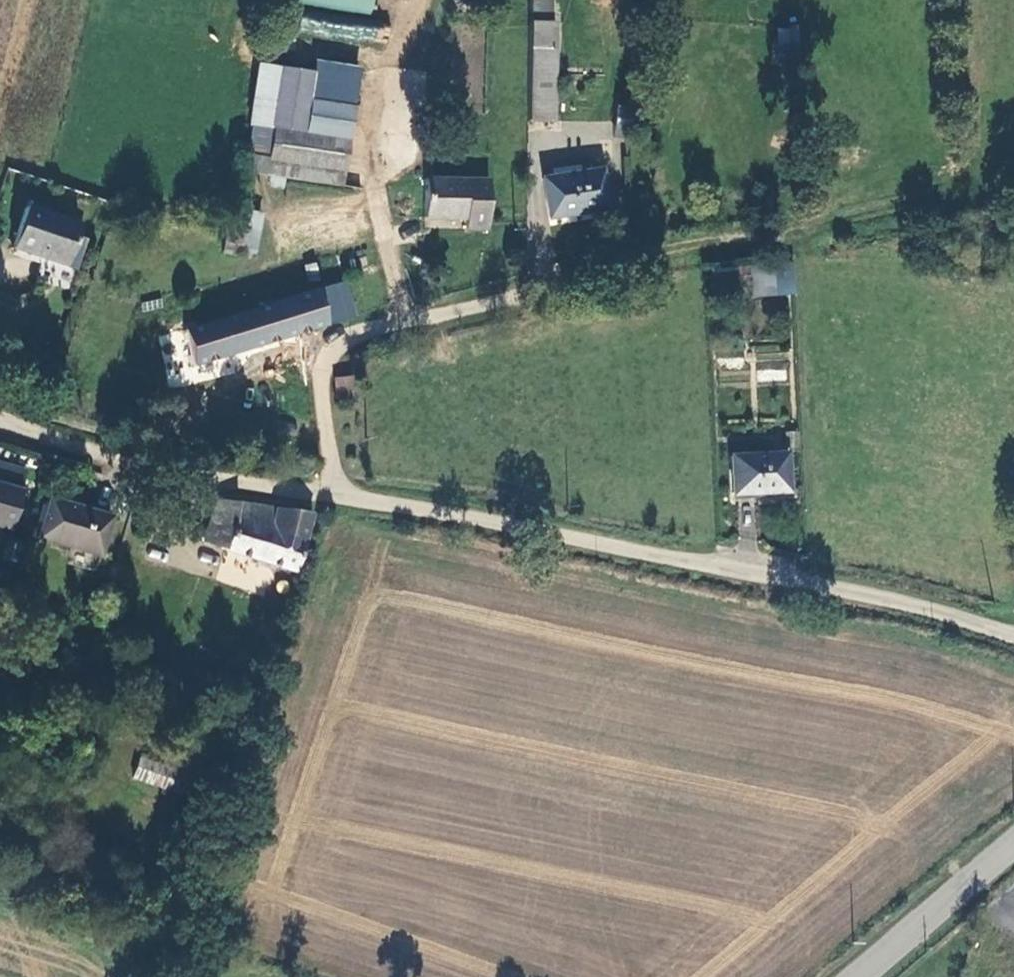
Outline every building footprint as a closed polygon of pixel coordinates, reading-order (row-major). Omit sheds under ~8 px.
[(374,13),(375,0),(301,0),(300,5),(374,13)] [(550,0),(530,0),(530,9),(550,9),(550,0)] [(530,9),(530,114),(557,113),(555,9),(550,9),(530,9)] [(303,34),(387,41),(388,28),(304,20),(303,34)] [(266,180),(341,188),(347,142),(303,137),(310,76),(281,72),(273,133),(266,180)] [(619,106),(618,116),(636,117),(637,107),(619,106)] [(636,117),(618,116),(618,140),(635,141),(636,117)] [(599,170),(540,179),(546,219),(605,210),(599,170)] [(423,217),(466,218),(465,231),(490,231),(491,180),(425,178),(423,217)] [(98,227),(30,206),(16,249),(83,271),(98,227)] [(260,217),(233,214),(226,260),(252,263),(260,217)] [(184,337),(318,294),(311,274),(178,317),(184,337)] [(379,278),(318,294),(328,329),(388,311),(379,278)] [(788,279),(744,278),(744,308),(787,309),(788,279)] [(318,294),(184,337),(194,370),(328,329),(318,294)] [(194,370),(184,337),(136,352),(146,385),(194,370)] [(352,374),(333,377),(336,398),(356,395),(352,374)] [(784,454),(733,454),(733,493),(784,493),(784,454)] [(20,490),(26,469),(0,460),(0,484),(20,490)] [(20,490),(0,484),(0,526),(7,529),(20,490)] [(214,499),(199,542),(295,573),(313,517),(214,499)] [(35,540),(94,560),(107,521),(48,502),(35,540)] [(239,677),(241,674),(241,671),(240,669),(238,666),(236,665),(233,665),(230,666),(228,668),(226,670),(226,673),(227,676),(229,678),(232,679),(235,680),(237,679),(239,677)] [(131,774),(207,800),(213,781),(137,755),(131,774)]
